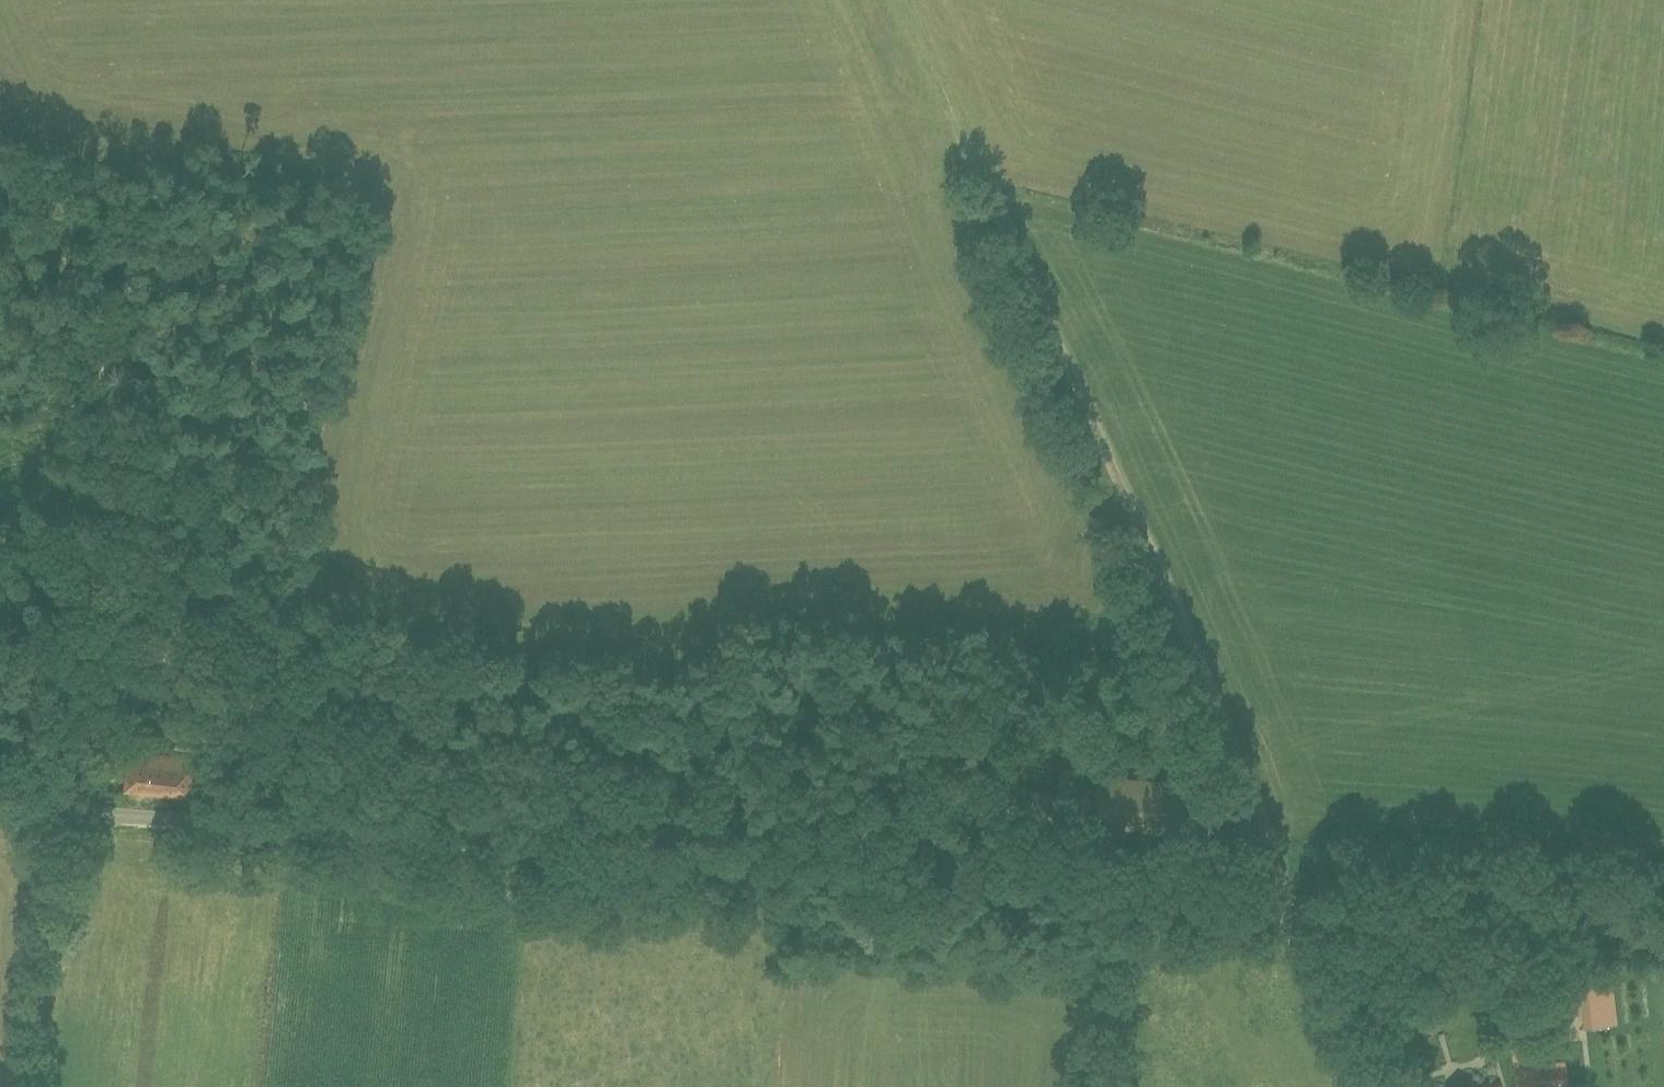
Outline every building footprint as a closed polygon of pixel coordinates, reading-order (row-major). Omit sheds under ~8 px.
[(190,796),(193,758),(151,754),(150,761),(128,759),(125,790),(190,796)] [(1614,1023),(1612,1009),(1584,1012),(1585,1026),(1614,1023)] [(1542,1046),(1515,1049),(1519,1086),(1568,1086),(1565,1062),(1544,1065),(1542,1046)]
